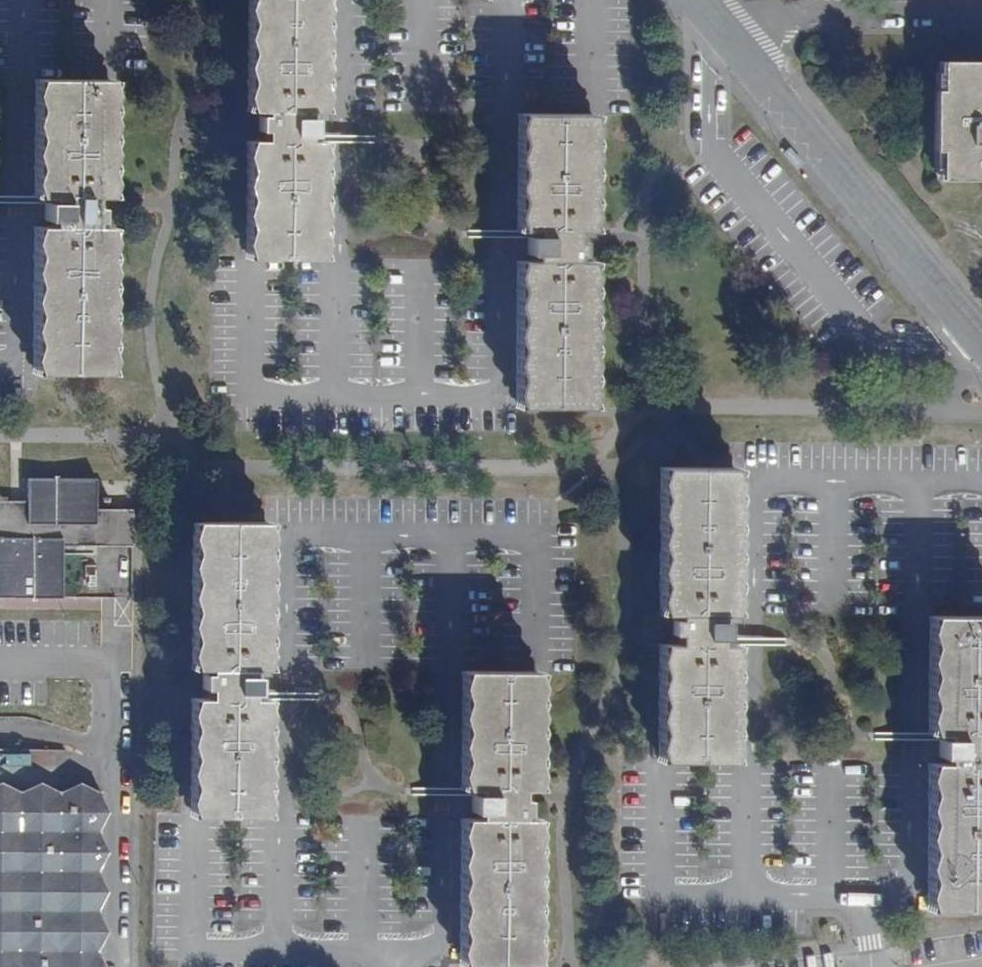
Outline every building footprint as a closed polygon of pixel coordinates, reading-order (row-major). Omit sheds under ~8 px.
[(247,111),(265,111),(265,116),(258,116),(258,130),(264,130),(263,141),(249,140),(245,258),(318,260),(322,141),(306,141),(306,135),(312,135),(313,119),(306,119),(307,112),(320,112),(324,0),(250,0),(247,111)] [(940,180),(981,181),(981,62),(941,61),(941,91),(933,91),(932,150),(940,150),(940,180)] [(109,80),(38,79),(36,197),(51,197),(51,202),(45,202),(45,220),(50,220),(51,226),(36,226),(34,372),(106,373),(108,226),(94,226),(94,222),(99,222),(99,207),(94,207),(94,196),(108,196),(109,80)] [(591,115),(521,115),(521,231),(535,230),(535,237),(528,237),(528,254),(534,254),(534,261),(520,261),(520,409),(590,409),(589,261),(577,261),(577,256),(583,256),(583,241),(577,241),(577,231),(591,231),(591,115)] [(733,467),(662,467),(662,613),(675,614),(675,619),(669,619),(669,634),(675,634),(675,644),(660,644),(659,761),(730,762),(731,644),(717,644),(717,638),(724,638),(724,621),(718,621),(718,614),(732,614),(733,467)] [(60,597),(62,547),(131,548),(132,509),(95,508),(95,479),(26,478),(26,501),(0,501),(0,597),(60,597)] [(266,522),(194,522),(193,668),(206,669),(206,674),(200,674),(200,690),(206,690),(206,699),(192,698),(192,816),(263,816),(264,698),(250,698),(250,693),(256,693),(256,675),(250,675),(250,669),(264,669),(266,522)] [(96,549),(97,590),(127,590),(126,548),(96,549)] [(87,581),(87,585),(94,585),(94,565),(84,565),(84,575),(88,575),(88,581),(87,581)] [(940,910),(981,910),(981,617),(932,617),(932,734),(945,734),(945,740),(940,740),(940,757),(945,757),(945,763),(930,763),(930,881),(940,881),(940,910)] [(463,965),(473,965),(533,965),(533,818),(520,819),(520,814),(526,814),(526,799),(520,799),(520,789),(535,789),(535,673),(464,673),(464,789),(477,789),(477,795),(471,795),(471,812),(477,812),(477,819),(463,819),(463,935),(463,965)] [(100,791),(0,790),(0,966),(99,966),(100,791)] [(930,910),(940,910),(940,881),(930,881),(930,910)]
